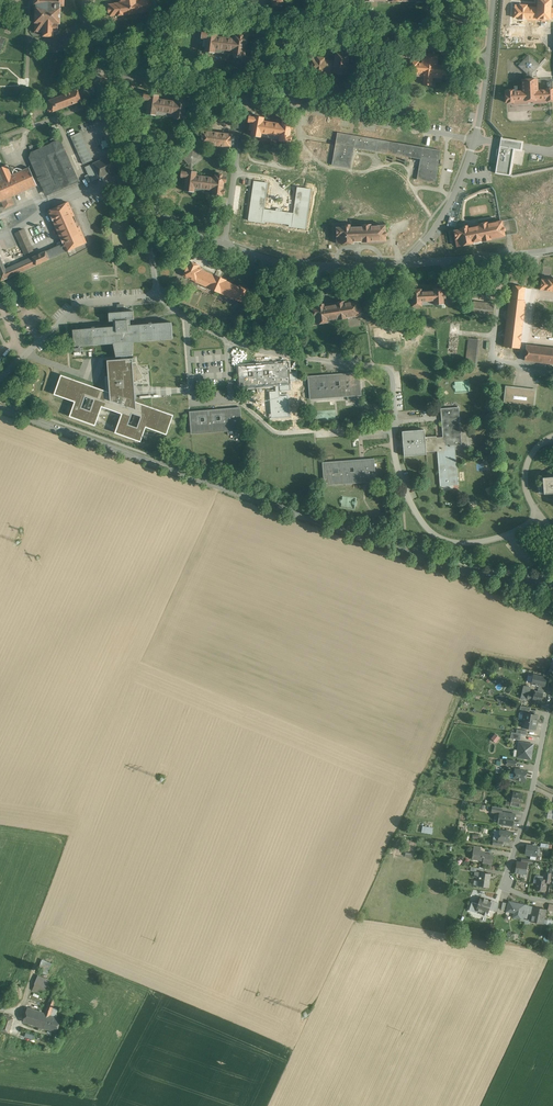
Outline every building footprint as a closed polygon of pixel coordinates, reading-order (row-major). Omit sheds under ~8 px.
[(34,5),(36,5),(36,8),(34,8),(34,22),(36,22),(35,33),(43,33),(43,37),(54,37),(54,33),(59,33),(59,23),(61,23),(61,8),(60,8),(60,6),(64,6),(64,0),(34,0),(34,5)] [(119,3),(114,4),(114,5),(109,5),(109,8),(108,9),(108,13),(110,13),(110,16),(116,16),(116,17),(125,16),(125,15),(137,13),(137,14),(147,13),(147,12),(152,11),(150,0),(145,0),(146,1),(139,1),(139,0),(119,0),(119,3)] [(538,7),(528,6),(528,5),(522,4),(522,6),(516,5),(516,17),(520,18),(520,20),(529,20),(529,19),(536,20),(536,18),(541,18),(541,20),(544,20),(544,19),(550,19),(550,16),(552,16),(552,8),(550,8),(550,0),(539,0),(538,7)] [(235,40),(216,37),(217,34),(208,33),(207,34),(202,33),(201,39),(204,39),(203,48),(205,48),(205,53),(213,54),(214,53),(233,55),(233,57),(242,58),(242,57),(244,57),(244,52),(243,51),(244,44),(246,44),(246,39),(242,38),(243,36),(238,36),(238,38),(235,37),(235,40)] [(340,52),(336,52),(335,61),(325,59),(325,58),(318,57),(318,58),(313,58),(312,70),(315,71),(315,73),(323,74),(323,73),(332,74),(333,73),(338,74),(337,76),(342,76),(342,75),(347,75),(346,77),(356,78),(358,64),(348,62),(349,53),(345,53),(345,50),(341,50),(340,52)] [(438,56),(424,54),(423,63),(418,63),(419,62),(412,61),(410,74),(417,75),(417,72),(424,73),(423,84),(432,85),(433,77),(441,78),(441,75),(446,75),(447,66),(437,65),(438,56)] [(538,65),(528,56),(520,65),(528,72),(528,79),(522,80),(523,91),(514,91),(514,89),(508,89),(508,91),(505,91),(506,102),(508,102),(508,103),(513,103),(513,104),(528,103),(528,101),(532,101),(532,103),(547,102),(546,100),(549,100),(552,100),(552,87),(546,88),(546,89),(537,90),(537,79),(531,79),(531,72),(538,65)] [(77,91),(44,103),(48,113),(52,111),(53,113),(81,101),(93,96),(90,87),(82,91),(81,88),(76,90),(77,91)] [(177,102),(158,99),(159,96),(150,94),(149,95),(144,95),(143,101),(146,101),(145,109),(147,110),(146,115),(155,117),(156,115),(174,118),(174,119),(184,121),(184,119),(186,119),(187,114),(185,114),(187,107),(188,107),(189,101),(185,100),(185,99),(181,98),(180,100),(177,99),(177,102)] [(282,124),(264,121),(264,117),(255,115),(255,117),(249,116),(248,122),(250,122),(249,130),(252,130),(251,136),(261,138),(261,137),(280,140),(279,141),(289,142),(289,141),(291,141),(292,136),(290,136),(291,129),(293,129),(294,123),(289,123),(290,121),(286,120),(285,122),(282,122),(282,124)] [(232,135),(202,131),(201,144),(231,148),(232,135)] [(93,161),(80,132),(71,137),(83,165),(93,161)] [(355,141),(351,141),(351,149),(362,148),(362,144),(364,144),(364,136),(355,136),(355,141)] [(522,143),(500,139),(500,143),(495,173),(510,175),(514,149),(521,150),(522,143)] [(416,179),(435,182),(440,149),(378,140),(377,148),(395,150),(394,155),(419,158),(416,179)] [(52,144),(31,153),(29,159),(46,196),(78,182),(61,144),(57,142),(52,144)] [(193,148),(182,156),(189,165),(188,171),(192,172),(193,165),(202,158),(193,148)] [(331,164),(335,165),(336,159),(340,160),(339,164),(341,164),(343,157),(334,155),(331,164)] [(112,156),(85,169),(91,182),(118,170),(112,156)] [(0,168),(0,202),(2,201),(5,208),(14,204),(11,197),(37,186),(29,167),(12,175),(7,165),(0,168)] [(215,178),(196,175),(197,172),(192,172),(188,171),(187,171),(182,170),(181,177),(183,177),(182,185),(185,186),(184,191),(194,192),(194,191),(213,193),(213,195),(222,196),(222,194),(225,195),(225,189),(223,189),(224,182),(226,182),(227,177),(222,176),(223,174),(219,174),(218,175),(215,175),(215,178)] [(268,183),(254,181),(249,221),(265,223),(265,221),(289,225),(289,227),(305,229),(311,189),(297,187),(293,214),(264,210),(268,183)] [(68,252),(87,244),(80,228),(78,230),(73,218),(75,217),(69,204),(66,205),(65,202),(56,206),(57,209),(50,212),(64,243),(46,251),(32,258),(5,270),(0,258),(0,278),(1,281),(50,259),(50,260),(68,252)] [(479,225),(467,227),(466,225),(463,226),(463,227),(459,227),(460,230),(454,231),(457,247),(473,244),(473,242),(481,240),(482,241),(492,239),(492,238),(505,236),(504,231),(506,231),(505,228),(503,228),(502,221),(488,223),(488,221),(479,223),(479,225)] [(363,227),(351,228),(351,225),(347,225),(347,226),(344,226),(344,228),(337,228),(338,244),(354,243),(354,242),(363,241),(363,242),(386,240),(386,236),(388,236),(388,232),(386,232),(385,226),(371,227),(371,225),(362,225),(363,227)] [(33,251),(23,230),(15,233),(25,255),(33,251)] [(227,280),(218,276),(217,278),(202,271),(203,269),(199,268),(200,267),(190,263),(184,277),(237,301),(237,300),(244,303),(250,291),(241,287),(240,288),(226,282),(227,280)] [(547,279),(547,280),(542,280),(541,290),(552,291),(552,280),(547,279)] [(525,287),(513,285),(512,298),(509,298),(504,347),(520,348),(525,300),(524,300),(525,287)] [(443,289),(433,290),(433,291),(421,291),(421,290),(412,291),(413,307),(423,306),(423,305),(444,304),(443,299),(446,299),(445,294),(443,294),(443,289)] [(337,305),(324,307),(324,305),(321,306),(321,307),(317,307),(318,308),(312,309),(315,325),(331,322),(331,321),(339,320),(339,321),(349,319),(349,318),(361,316),(360,312),(363,312),(362,307),(360,308),(359,301),(345,303),(345,301),(337,303),(337,305)] [(494,304),(473,302),(472,315),(493,317),(494,304)] [(133,311),(109,313),(109,321),(113,321),(114,326),(95,328),(95,327),(92,327),(92,328),(73,330),(74,346),(85,346),(85,345),(114,343),(117,356),(132,354),(133,341),(161,339),(161,340),(173,339),(171,322),(152,323),(152,322),(149,323),(149,324),(130,325),(130,320),(134,319),(133,311)] [(478,340),(469,339),(467,365),(475,366),(478,340)] [(527,346),(526,361),(552,364),(552,348),(527,346)] [(60,375),(52,395),(73,402),(68,418),(94,427),(100,408),(120,415),(113,434),(139,443),(144,429),(166,436),(173,415),(133,402),(133,393),(133,385),(144,378),(135,364),(135,359),(105,360),(108,392),(60,375)] [(275,363),(238,366),(240,389),(279,386),(279,391),(291,390),(290,380),(292,380),(296,380),(296,374),(292,374),(290,374),(289,362),(275,363)] [(359,373),(308,377),(310,399),(361,395),(359,373)] [(535,390),(506,387),(504,406),(533,409),(535,390)] [(240,407),(189,412),(191,433),(242,429),(240,407)] [(459,407),(441,408),(443,437),(436,437),(436,436),(425,437),(424,429),(402,431),(404,456),(426,454),(426,452),(437,451),(440,486),(458,485),(455,445),(462,445),(459,407)] [(374,459),(323,463),(325,485),(375,482),(374,459)] [(543,478),(544,494),(552,493),(552,477),(543,478)] [(342,497),(342,508),(355,508),(355,497),(342,497)] [(548,676),(535,674),(533,683),(547,685),(548,676)] [(522,698),(543,702),(545,692),(524,688),(522,698)] [(504,701),(502,695),(496,697),(498,703),(504,701)] [(524,710),(523,718),(538,721),(540,713),(530,711),(524,710)] [(537,728),(538,721),(523,718),(521,726),(537,728)] [(496,743),(500,738),(495,734),(491,739),(496,743)] [(531,761),(535,744),(520,741),(516,758),(531,761)] [(513,778),(527,781),(529,769),(516,767),(513,778)] [(526,792),(514,790),(513,794),(512,798),(512,800),(513,801),(522,802),(524,803),(526,792)] [(517,812),(504,810),(504,807),(494,805),(493,810),(501,812),(499,822),(515,825),(517,812)] [(422,826),(421,833),(432,834),(433,827),(422,826)] [(504,840),(511,842),(513,831),(500,828),(498,839),(494,839),(493,844),(503,846),(504,840)] [(529,843),(527,854),(536,856),(538,845),(529,843)] [(483,862),(494,864),(496,854),(485,852),(486,850),(482,849),(482,847),(474,846),(472,858),(484,860),(483,862)] [(519,860),(517,873),(528,875),(530,862),(519,860)] [(489,887),(492,873),(476,870),(475,876),(481,877),(479,885),(489,887)] [(544,878),(537,877),(535,889),(546,891),(548,883),(551,883),(552,873),(552,872),(546,870),(544,878)] [(488,910),(490,895),(479,893),(477,903),(472,902),(471,907),(488,910)] [(530,903),(510,899),(507,916),(527,920),(530,903)] [(534,906),(532,921),(544,923),(547,908),(534,906)] [(43,970),(42,973),(47,975),(51,962),(41,959),(38,968),(43,970)] [(64,994),(35,982),(33,988),(50,995),(45,1012),(27,1006),(23,1021),(57,1032),(62,1017),(57,1016),(64,994)] [(0,1030),(9,1033),(14,1018),(5,1015),(0,1030)]
